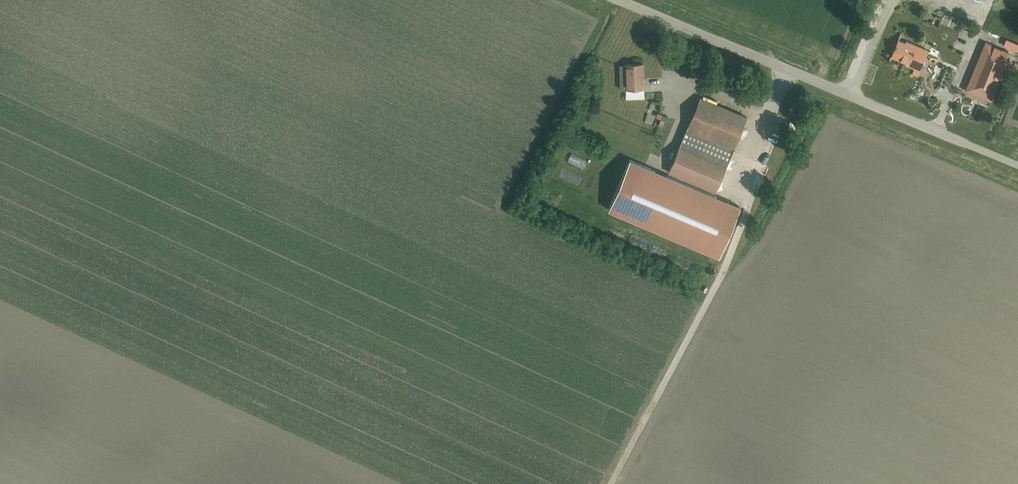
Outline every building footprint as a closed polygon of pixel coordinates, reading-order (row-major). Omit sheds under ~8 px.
[(917,78),(928,50),(906,41),(905,43),(898,40),(896,44),(895,47),(891,56),(907,62),(906,64),(915,68),(911,76),(917,78)] [(1009,53),(985,43),(971,78),(994,88),(1009,53)] [(643,64),(625,64),(625,89),(644,88),(643,64)] [(747,117),(700,97),(686,131),(732,150),(747,117)] [(657,122),(658,118),(664,119),(665,110),(650,108),(649,121),(657,122)] [(639,120),(647,122),(650,112),(642,110),(639,120)] [(725,167),(679,148),(669,172),(715,192),(725,167)] [(630,160),(609,210),(719,256),(740,206),(630,160)]
